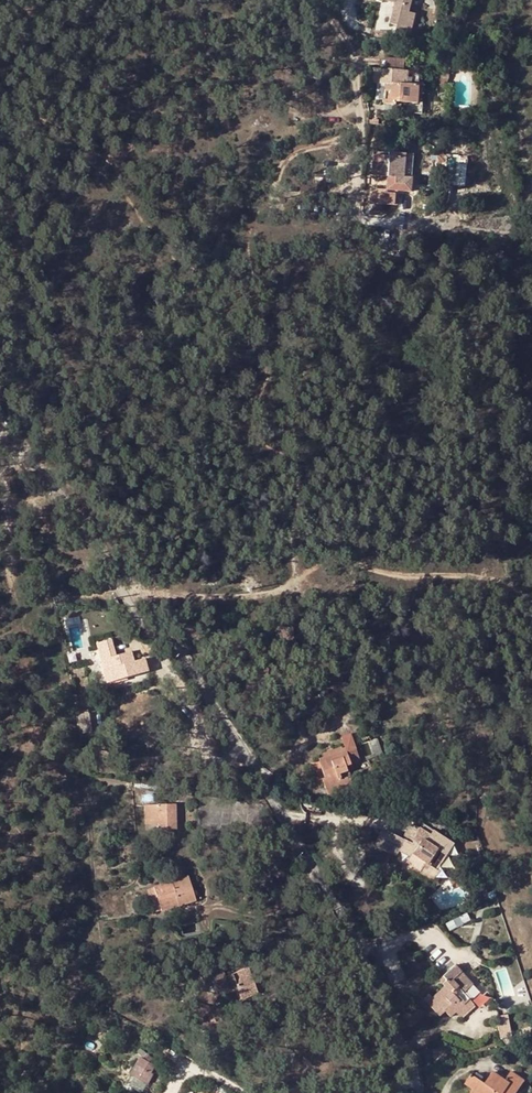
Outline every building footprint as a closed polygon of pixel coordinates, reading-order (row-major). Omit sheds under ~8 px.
[(386,2),(394,4),(390,26),(396,27),(395,35),(408,38),(413,17),(408,15),(412,0),(387,0),(386,2)] [(403,86),(403,72),(403,60),(385,60),(385,70),(373,70),(372,84),(384,85),(382,105),(394,107),(394,103),(422,105),(423,87),(417,87),(418,82),(410,81),(410,86),(403,86)] [(389,158),(372,157),(372,177),(403,178),(404,155),(389,154),(389,158)] [(392,191),(373,192),(374,202),(392,201),(392,191)] [(116,657),(112,641),(96,645),(106,685),(147,672),(143,660),(135,663),(132,652),(116,657)] [(89,714),(76,716),(77,723),(89,722),(89,714)] [(377,740),(367,743),(371,755),(372,758),(382,756),(377,740)] [(317,759),(319,763),(349,753),(348,749),(346,750),(345,748),(341,749),(340,747),(326,752),(326,754),(321,755),(322,758),(317,759)] [(329,799),(353,791),(349,778),(341,780),(339,775),(347,773),(346,768),(351,766),(351,764),(359,761),(355,751),(349,753),(319,763),(325,779),(322,780),(329,799)] [(157,823),(158,830),(173,830),(173,806),(144,806),(145,823),(157,823)] [(400,861),(413,867),(418,857),(430,863),(444,834),(425,825),(421,833),(410,828),(403,842),(407,844),(402,855),(400,861)] [(389,850),(402,855),(407,844),(403,842),(395,838),(389,850)] [(413,867),(426,873),(430,863),(418,857),(413,867)] [(187,876),(153,888),(160,911),(177,905),(178,908),(195,901),(187,876)] [(431,999),(445,1013),(450,1018),(456,1013),(470,1000),(463,993),(452,981),(461,973),(455,966),(442,978),(445,982),(441,985),(443,987),(431,999)] [(248,968),(224,977),(221,972),(201,979),(204,987),(213,984),(216,992),(223,990),(226,997),(238,992),(241,1000),(258,994),(248,968)] [(511,995),(526,991),(519,969),(511,972),(513,979),(508,980),(509,984),(508,984),(511,995)] [(452,981),(463,993),(471,984),(461,973),(452,981)] [(440,1017),(445,1013),(431,999),(427,1003),(440,1017)] [(470,1000),(456,1013),(460,1018),(474,1005),(470,1000)] [(506,1043),(516,1042),(511,1014),(501,1016),(506,1043)] [(140,1050),(137,1053),(141,1057),(148,1064),(151,1059),(140,1050)] [(150,1074),(154,1068),(148,1064),(141,1057),(130,1075),(138,1080),(148,1085),(153,1076),(150,1074)] [(473,1091),(475,1092),(516,1092),(525,1081),(511,1072),(505,1080),(494,1072),(485,1084),(472,1076),(465,1085),(473,1091)] [(138,1080),(130,1075),(127,1081),(134,1086),(138,1080)] [(305,1085),(308,1092),(315,1092),(316,1092),(313,1083),(305,1085)] [(218,1092),(220,1089),(210,1084),(208,1087),(218,1092)]
